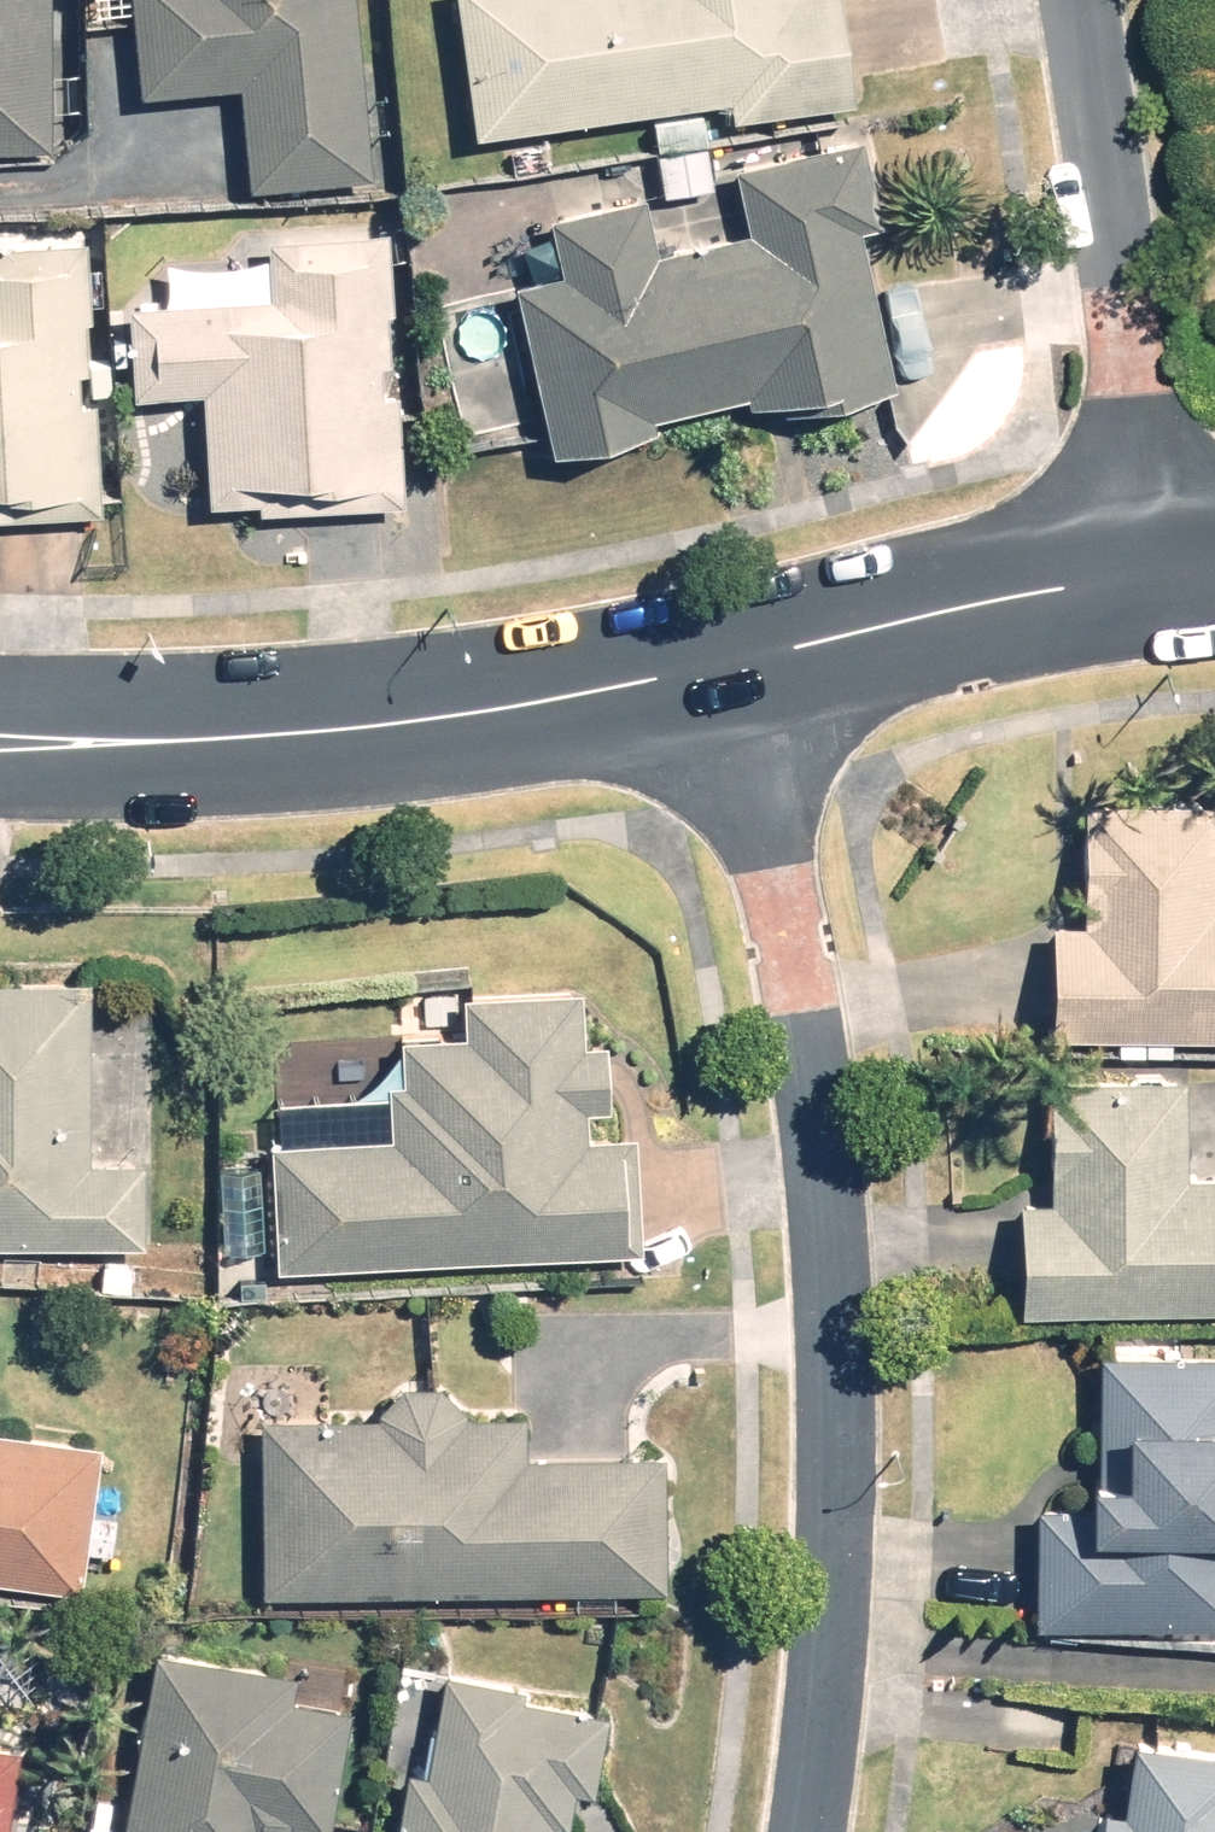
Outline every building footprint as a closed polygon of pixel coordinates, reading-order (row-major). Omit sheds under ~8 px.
[(62,151),(62,0),(0,0),(0,151),(62,151)] [(152,92),(247,82),(258,185),(380,172),(361,0),(142,0),(152,92)] [(491,128),(739,91),(742,110),(866,91),(852,0),(472,0),(491,128)] [(905,383),(868,224),(890,218),(871,138),(745,168),(759,231),(671,251),(656,188),(560,210),(575,272),(527,283),(565,450),(669,425),(667,413),(753,393),(758,417),(905,383)] [(97,235),(0,237),(0,513),(106,512),(105,400),(89,400),(89,364),(98,364),(97,235)] [(274,298),(142,296),(141,387),(214,388),(213,512),(409,514),(410,384),(391,384),(391,359),(405,359),(406,251),(275,249),(274,298)] [(1101,786),(1092,922),(1069,921),(1063,1020),(1214,1029),(1214,793),(1101,786)] [(154,1238),(156,1153),(96,1152),(100,965),(0,963),(0,1235),(154,1238)] [(638,1245),(636,1118),(595,1119),(594,1098),(615,1098),(614,1029),(591,1029),(590,982),(470,984),(470,1029),(415,1030),(415,1069),(399,1070),(400,1133),(282,1134),(284,1251),(638,1245)] [(1059,1063),(1057,1199),(1033,1198),(1031,1307),(1214,1310),(1214,1166),(1193,1166),(1195,1066),(1059,1063)] [(1214,1626),(1214,1341),(1109,1338),(1104,1503),(1043,1501),(1039,1620),(1214,1626)] [(273,1410),(270,1587),(674,1583),(673,1446),(536,1447),(536,1410),(472,1411),(471,1407),(470,1404),(469,1401),(467,1398),(465,1395),(463,1392),(461,1389),(459,1387),(456,1385),(453,1383),(450,1381),(447,1379),(444,1378),(441,1377),(437,1376),(434,1375),(431,1375),(427,1375),(424,1375),(420,1376),(417,1377),(413,1378),(410,1379),(407,1380),(404,1382),(401,1384),(399,1386),(396,1389),(394,1391),(392,1394),(390,1397),(388,1400),(387,1403),(386,1406),(385,1410),(273,1410)] [(84,1582),(103,1434),(0,1421),(0,1571),(84,1582)] [(294,1821),(335,1828),(357,1702),(301,1692),(307,1657),(164,1632),(129,1831),(279,1831),(294,1821)] [(582,1784),(603,1788),(616,1706),(528,1693),(530,1679),(447,1666),(432,1766),(408,1762),(397,1831),(558,1831),(560,1817),(577,1819),(582,1784)] [(25,1736),(0,1732),(0,1831),(9,1831),(25,1736)] [(1105,1831),(1214,1831),(1214,1755),(1170,1748),(1161,1810),(1110,1802),(1105,1831)]
